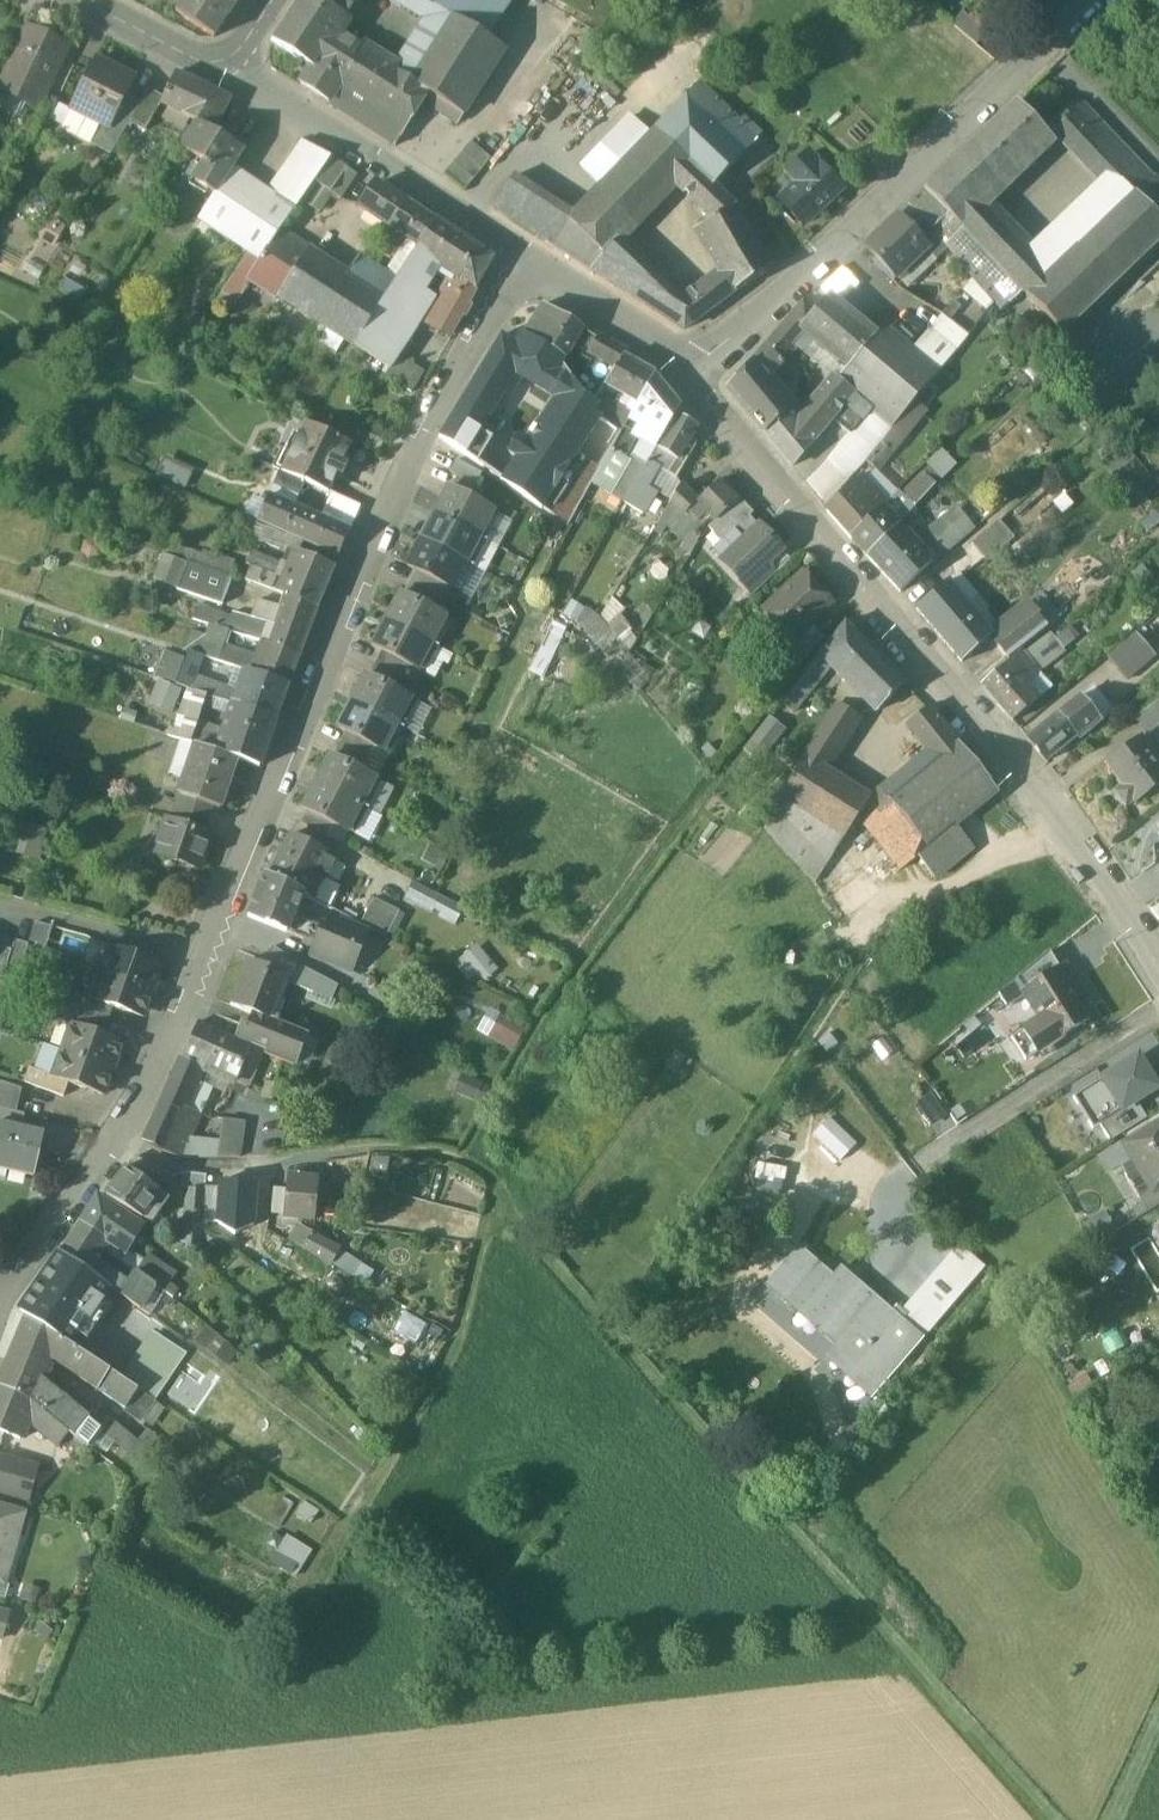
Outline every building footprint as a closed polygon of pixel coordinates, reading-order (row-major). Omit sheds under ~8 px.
[(183,2),(176,13),(214,38),(239,0),(180,0),(183,2)] [(274,42),(313,68),(314,69),(331,43),(347,19),(325,4),(319,0),(302,0),(274,42)] [(325,4),(347,19),(360,0),(327,0),(325,4)] [(434,7),(451,17),(485,37),(509,0),(438,0),(434,7)] [(988,33),(964,13),(953,26),(977,46),(988,33)] [(485,37),(451,17),(412,80),(406,89),(425,101),(459,123),(506,50),(485,37)] [(28,30),(0,89),(0,90),(37,107),(39,108),(44,96),(67,48),(28,30)] [(331,43),(314,69),(313,68),(301,85),(329,103),(355,58),(331,43)] [(412,80),(361,48),(355,58),(329,103),(396,146),(425,101),(406,89),(412,80)] [(135,78),(97,59),(71,110),(62,129),(91,144),(101,125),(109,129),(124,100),(135,78)] [(231,100),(198,84),(174,73),(163,99),(161,103),(199,124),(213,131),(231,100)] [(759,137),(701,81),(649,133),(653,137),(657,133),(692,167),(714,188),(759,137)] [(163,99),(148,90),(138,107),(129,123),(144,132),(161,103),(163,99)] [(57,102),(44,96),(39,108),(37,107),(29,125),(43,131),(57,102)] [(124,100),(109,129),(101,125),(91,144),(111,154),(129,123),(138,107),(124,100)] [(1017,102),(955,162),(989,198),(1004,183),(1052,138),(1017,102)] [(1157,176),(1085,103),(1072,115),(1143,189),(1157,176)] [(629,114),(580,165),(603,188),(653,137),(649,133),(629,114)] [(1143,189),(1072,115),(1057,129),(1127,202),(1136,193),(1138,195),(1143,189)] [(244,151),(213,132),(213,131),(199,124),(182,149),(209,167),(198,184),(216,196),(223,185),(224,184),(233,169),(244,151)] [(579,213),(569,223),(604,257),(624,236),(676,183),(692,167),(657,133),(653,137),(603,188),(579,213)] [(471,142),(445,173),(466,190),(492,159),(471,142)] [(842,189),(809,154),(788,174),(798,184),(781,201),(804,225),(842,189)] [(357,175),(330,158),(313,183),(340,199),(357,175)] [(989,198),(955,162),(926,190),(960,226),(983,203),(989,198)] [(312,186),(283,167),(267,192),(295,210),(312,186)] [(714,188),(692,167),(676,183),(713,219),(733,207),(714,188)] [(267,192),(233,169),(224,184),(223,185),(216,196),(198,222),(259,261),(260,261),(280,232),(295,210),(267,192)] [(579,213),(517,173),(495,208),(549,243),(569,223),(579,213)] [(405,202),(376,183),(360,208),(389,228),(406,203),(405,202)] [(317,189),(310,204),(322,210),(330,195),(317,189)] [(960,226),(926,190),(909,206),(926,223),(932,230),(933,230),(948,249),(972,278),(994,304),(1001,312),(1023,292),(960,226)] [(1028,296),(1063,333),(1158,241),(1158,218),(1138,195),(1136,193),(1127,202),(1051,275),(1028,296)] [(436,221),(406,201),(405,202),(406,203),(389,228),(419,247),(420,248),(437,222),(436,221)] [(1051,275),(983,203),(960,226),(1023,292),(1028,296),(1051,275)] [(713,219),(698,228),(725,273),(736,292),(770,271),(733,207),(713,219)] [(914,234),(898,217),(867,247),(897,277),(926,249),(928,248),(914,234)] [(493,257),(436,220),(436,221),(437,222),(420,248),(419,247),(416,252),(458,277),(459,278),(476,291),(494,258),(493,257)] [(604,257),(569,223),(549,243),(590,270),(604,257)] [(932,230),(926,223),(914,234),(928,248),(926,249),(936,259),(948,249),(933,230),(932,230)] [(309,250),(280,232),(260,261),(259,261),(249,276),(279,295),(309,250)] [(648,260),(624,236),(604,257),(590,270),(681,329),(684,329),(687,328),(736,292),(725,273),(704,287),(684,304),(644,264),(648,260)] [(347,275),(309,250),(279,295),(279,296),(356,346),(386,300),(347,275)] [(398,281),(360,256),(347,275),(386,300),(397,282),(398,281)] [(453,287),(447,284),(425,322),(450,337),(461,316),(464,317),(471,306),(468,304),(476,291),(459,278),(453,287)] [(994,304),(972,278),(943,314),(944,316),(931,331),(956,352),(994,304)] [(386,300),(356,346),(391,368),(400,355),(423,319),(418,316),(428,301),(397,282),(386,300)] [(809,297),(759,353),(762,357),(756,364),(773,385),(789,368),(780,361),(805,331),(824,309),(822,308),(809,297)] [(876,337),(830,298),(822,308),(824,309),(805,331),(848,367),(876,337)] [(583,327),(544,304),(525,335),(565,357),(572,345),(583,327)] [(628,351),(583,327),(572,345),(596,359),(616,370),(624,356),(625,356),(628,351)] [(931,331),(905,363),(929,383),(956,352),(931,331)] [(565,357),(525,335),(518,346),(501,336),(489,356),(517,374),(558,399),(573,380),(561,363),(565,357)] [(905,363),(876,337),(848,367),(838,379),(855,393),(854,394),(868,406),(893,427),(929,383),(905,363)] [(426,372),(400,355),(391,368),(386,375),(412,393),(426,372)] [(466,455),(517,374),(489,356),(438,437),(466,455)] [(616,370),(605,385),(612,389),(629,359),(625,356),(624,356),(616,370)] [(616,370),(596,359),(578,388),(583,396),(588,398),(594,402),(597,399),(605,385),(616,370)] [(629,359),(612,389),(639,404),(655,373),(629,359)] [(756,364),(753,361),(727,388),(764,432),(793,409),(773,385),(756,364)] [(611,450),(593,483),(610,494),(633,456),(631,455),(647,427),(652,430),(672,395),(655,373),(639,404),(630,419),(630,420),(622,432),(611,450)] [(834,376),(799,417),(793,409),(764,432),(792,466),(832,419),(854,394),(855,393),(838,379),(834,376)] [(558,399),(529,441),(524,449),(539,459),(517,490),(567,524),(611,450),(622,432),(607,422),(601,418),(592,413),(598,404),(594,402),(588,398),(583,396),(578,388),(576,385),(573,380),(558,399)] [(854,394),(832,419),(848,432),(868,406),(854,394)] [(609,406),(597,399),(594,402),(598,404),(592,413),(601,418),(609,406)] [(647,465),(641,475),(651,481),(659,467),(677,477),(696,445),(690,441),(699,427),(679,415),(683,408),(681,406),(647,465)] [(848,432),(827,459),(850,481),(859,472),(866,463),(881,444),(893,428),(893,427),(868,406),(848,432)] [(922,418),(910,408),(894,428),(906,438),(922,418)] [(630,419),(615,410),(607,422),(622,432),(630,420),(630,419)] [(352,445),(305,423),(281,471),(305,482),(330,493),(338,474),(343,477),(349,464),(344,462),(352,445)] [(881,444),(866,463),(878,472),(906,438),(894,428),(881,444)] [(385,440),(362,430),(357,441),(380,451),(385,440)] [(522,436),(511,453),(518,458),(503,480),(517,490),(539,459),(524,449),(529,441),(522,436)] [(928,461),(944,478),(959,463),(943,447),(928,461)] [(168,455),(159,475),(189,488),(198,468),(168,455)] [(647,465),(633,456),(610,494),(624,503),(627,499),(641,475),(647,465)] [(850,481),(827,459),(805,482),(824,506),(850,481)] [(482,473),(457,460),(451,472),(458,476),(476,486),(482,473)] [(281,471),(280,470),(271,490),(297,502),(305,482),(281,471)] [(651,481),(641,475),(627,499),(636,504),(651,481)] [(476,486),(458,476),(451,489),(477,502),(483,490),(476,486)] [(865,476),(828,510),(855,539),(869,526),(887,508),(891,504),(865,476)] [(1011,498),(993,476),(980,488),(998,509),(1011,498)] [(698,500),(697,501),(698,502),(711,515),(715,520),(738,499),(720,480),(698,500)] [(919,482),(898,503),(908,512),(929,492),(919,482)] [(698,500),(681,485),(670,503),(683,516),(685,514),(698,502),(697,501),(698,500)] [(451,489),(449,488),(436,514),(480,537),(498,547),(511,521),(493,512),(494,511),(477,502),(451,489)] [(361,506),(332,494),(320,520),(350,533),(361,506)] [(266,496),(256,519),(266,524),(276,501),(266,496)] [(754,513),(740,498),(709,527),(723,541),(735,530),(746,541),(760,527),(750,516),(754,513)] [(276,501),(266,524),(275,527),(285,504),(276,501)] [(711,515),(698,502),(685,514),(698,527),(711,515)] [(958,502),(927,530),(948,553),(978,525),(958,502)] [(908,512),(898,503),(893,509),(904,518),(909,513),(908,512)] [(313,517),(285,504),(275,527),(303,540),(313,517)] [(887,508),(869,526),(882,540),(900,522),(887,508)] [(480,537),(436,514),(422,539),(466,563),(480,537)] [(320,520),(313,517),(303,540),(340,555),(350,533),(320,520)] [(1000,521),(973,543),(985,559),(1013,537),(1000,521)] [(882,540),(868,553),(900,591),(934,562),(900,522),(882,540)] [(882,540),(869,526),(855,539),(868,553),(882,540)] [(286,536),(265,527),(260,541),(282,549),(286,536)] [(746,541),(734,552),(738,557),(728,566),(745,584),(766,565),(781,550),(760,527),(746,541)] [(303,543),(286,536),(282,549),(298,555),(299,552),(303,543)] [(466,563),(422,539),(408,566),(416,570),(453,589),(466,563)] [(973,543),(951,561),(957,575),(960,572),(964,577),(985,559),(973,543)] [(237,561),(203,550),(198,566),(232,578),(237,561)] [(334,567),(299,552),(298,555),(282,594),(286,596),(317,609),(334,567)] [(188,563),(162,555),(157,567),(183,576),(188,563)] [(198,566),(188,563),(183,576),(177,590),(223,605),(234,578),(198,566)] [(766,565),(745,584),(755,595),(775,575),(766,565)] [(453,589),(416,570),(410,583),(435,596),(446,601),(453,589)] [(802,571),(764,607),(793,637),(794,639),(811,623),(832,603),(802,571)] [(964,577),(960,572),(957,575),(947,583),(966,606),(979,594),(964,577)] [(435,596),(410,583),(404,595),(428,608),(435,596)] [(966,606),(947,583),(917,609),(963,662),(991,638),(992,636),(991,635),(966,606)] [(284,603),(243,587),(234,612),(255,619),(258,610),(278,618),(284,603)] [(404,595),(402,594),(388,620),(433,644),(446,617),(428,608),(404,595)] [(1059,618),(1040,595),(1029,605),(1047,628),(1059,618)] [(274,631),(268,645),(300,656),(317,609),(286,596),(284,603),(278,618),(274,631)] [(622,637),(637,623),(614,598),(596,615),(579,596),(566,608),(598,642),(613,628),(622,637)] [(232,616),(199,604),(193,619),(215,627),(227,631),(227,630),(232,616)] [(1029,605),(991,635),(992,636),(991,638),(1008,659),(1047,628),(1029,605)] [(255,619),(234,612),(232,616),(227,630),(228,631),(268,645),(274,631),(264,628),(266,624),(255,619)] [(433,644),(388,620),(374,647),(382,651),(408,665),(419,670),(433,644)] [(554,620),(535,672),(547,677),(565,624),(554,620)] [(811,623),(794,639),(793,637),(778,651),(796,670),(823,636),(811,623)] [(845,623),(823,652),(834,664),(846,676),(872,650),(845,623)] [(210,638),(194,632),(187,651),(217,661),(223,645),(228,631),(227,630),(227,631),(215,627),(210,638)] [(1076,640),(1067,628),(1055,638),(1064,649),(1076,640)] [(1024,653),(1023,654),(1038,671),(1064,649),(1055,638),(1051,633),(1024,653)] [(1136,635),(1110,657),(1129,679),(1154,657),(1136,635)] [(263,659),(223,645),(217,661),(249,672),(258,675),(263,659)] [(300,656),(268,645),(263,659),(258,675),(289,685),(300,656)] [(186,658),(163,650),(153,676),(176,684),(181,671),(186,658)] [(905,682),(872,650),(846,676),(878,709),(905,682)] [(408,665),(382,651),(376,664),(401,677),(408,665)] [(823,652),(784,701),(796,710),(834,664),(823,652)] [(1023,652),(1010,661),(982,685),(1014,721),(1052,687),(1038,671),(1023,654),(1024,653),(1023,652)] [(401,677),(376,664),(369,677),(394,690),(401,677)] [(242,691),(181,671),(176,684),(189,689),(225,701),(237,705),(242,691)] [(258,675),(249,672),(242,691),(237,705),(277,719),(289,685),(258,675)] [(369,677),(366,676),(353,702),(398,725),(411,699),(394,690),(369,677)] [(225,701),(189,689),(186,696),(205,703),(222,708),(225,701)] [(1112,708),(1097,690),(1091,689),(1080,698),(1100,723),(1111,714),(1112,708)] [(205,703),(186,696),(179,711),(175,723),(196,730),(205,703)] [(1100,723),(1080,698),(1058,715),(1076,737),(1079,741),(1100,723)] [(398,725),(353,702),(339,727),(347,731),(376,746),(384,750),(398,725)] [(424,725),(433,708),(420,702),(411,719),(424,725)] [(1135,719),(1147,736),(1158,727),(1158,702),(1135,719)] [(839,704),(797,770),(815,783),(826,766),(858,717),(839,704)] [(277,719),(237,705),(220,753),(237,759),(260,767),(277,719)] [(928,707),(905,726),(933,761),(957,742),(928,707)] [(1058,715),(1029,740),(1047,761),(1076,737),(1058,715)] [(771,717),(743,751),(760,763),(787,730),(771,717)] [(175,723),(173,722),(172,728),(169,727),(167,736),(181,740),(196,746),(212,751),(217,737),(196,730),(175,723)] [(376,746),(347,731),(340,744),(365,758),(369,760),(376,746)] [(196,746),(181,740),(170,774),(185,779),(196,746)] [(1136,741),(1106,763),(1122,785),(1115,791),(1126,807),(1134,801),(1135,803),(1158,785),(1158,773),(1136,741)] [(933,761),(881,802),(872,796),(857,820),(900,872),(920,857),(957,828),(961,825),(999,794),(957,742),(933,761)] [(365,758),(340,744),(334,756),(359,769),(365,758)] [(212,751),(196,746),(185,779),(179,795),(180,795),(212,806),(213,806),(221,808),(237,759),(220,753),(212,751)] [(334,756),(332,755),(318,782),(362,805),(376,778),(359,769),(334,756)] [(872,796),(826,766),(815,783),(797,770),(773,806),(827,865),(857,820),(872,796)] [(362,805),(318,782),(304,808),(309,810),(334,824),(349,831),(362,805)] [(212,806),(180,795),(171,821),(204,832),(212,806)] [(827,865),(773,806),(761,826),(815,884),(827,865)] [(334,824),(309,810),(302,823),(327,837),(334,824)] [(24,820),(13,850),(39,859),(49,829),(24,820)] [(171,821),(167,820),(156,854),(200,869),(212,835),(204,832),(171,821)] [(957,828),(920,857),(938,880),(976,851),(957,828)] [(336,857),(292,834),(281,856),(325,879),(336,857)] [(325,879),(281,856),(270,877),(304,895),(314,900),(314,901),(329,909),(338,890),(337,886),(338,886),(325,879)] [(270,877),(265,875),(248,917),(288,933),(295,916),(296,916),(304,895),(270,877)] [(442,896),(415,883),(406,901),(432,915),(442,896)] [(400,912),(374,899),(361,925),(368,929),(387,938),(400,912)] [(1151,909),(1158,920),(1158,903),(1151,909)] [(334,911),(327,929),(323,927),(316,944),(311,956),(343,968),(351,949),(359,952),(368,929),(361,925),(334,911)] [(296,916),(295,916),(288,933),(316,944),(323,927),(296,916)] [(29,944),(15,940),(12,950),(7,968),(20,972),(29,944)] [(164,965),(110,946),(101,972),(155,992),(164,965)] [(471,982),(492,968),(476,946),(456,960),(471,982)] [(0,947),(0,977),(3,978),(7,968),(12,950),(0,947)] [(304,968),(273,947),(266,968),(287,977),(285,982),(313,993),(320,976),(304,968)] [(1060,966),(1051,952),(1017,979),(1024,990),(1060,966)] [(266,968),(249,961),(231,1005),(255,1016),(275,1024),(276,1023),(285,1002),(278,999),(285,982),(287,977),(266,968)] [(1060,966),(1024,990),(1027,995),(1043,1018),(1012,1038),(1027,1060),(1091,1017),(1071,987),(1077,983),(1064,964),(1060,966)] [(155,992),(101,972),(91,999),(91,1000),(114,1008),(126,1012),(128,1007),(143,1013),(148,1011),(155,992)] [(1024,990),(1017,979),(1000,994),(1009,1008),(1027,995),(1024,990)] [(114,1008),(91,1000),(91,999),(77,994),(72,1008),(98,1017),(109,1021),(114,1008)] [(72,1008),(58,1003),(53,1017),(71,1023),(93,1031),(98,1017),(72,1008)] [(505,1012),(490,1034),(515,1050),(530,1029),(505,1012)] [(275,1024),(255,1016),(250,1028),(245,1025),(238,1040),(251,1046),(266,1052),(264,1055),(294,1066),(307,1034),(276,1023),(275,1024)] [(238,1040),(198,1022),(182,1058),(202,1067),(236,1082),(251,1046),(238,1040)] [(93,1031),(71,1023),(61,1050),(115,1069),(124,1045),(122,1041),(93,1031)] [(115,1069),(61,1050),(52,1076),(52,1077),(69,1083),(102,1095),(106,1093),(115,1069)] [(1103,1078),(1123,1110),(1137,1102),(1158,1089),(1138,1057),(1103,1078)] [(202,1067),(182,1058),(162,1103),(182,1111),(202,1067)] [(69,1083),(52,1077),(52,1076),(29,1067),(24,1082),(64,1097),(69,1083)] [(1101,1124),(1123,1110),(1103,1078),(1074,1096),(1094,1128),(1101,1124)] [(0,1081),(0,1108),(16,1112),(21,1088),(0,1081)] [(1146,1117),(1137,1102),(1123,1110),(1101,1124),(1110,1139),(1146,1117)] [(182,1111),(162,1103),(145,1142),(164,1152),(182,1111)] [(0,1108),(0,1124),(12,1127),(16,1112),(0,1108)] [(182,1111),(164,1152),(180,1158),(189,1138),(198,1118),(182,1111)] [(246,1121),(223,1119),(220,1142),(219,1158),(241,1157),(246,1121)] [(0,1124),(0,1165),(8,1166),(34,1172),(43,1134),(12,1127),(0,1124)] [(1125,1145),(1134,1160),(1121,1167),(1141,1199),(1153,1191),(1154,1192),(1158,1189),(1158,1124),(1125,1145)] [(220,1142),(189,1138),(180,1158),(219,1158),(220,1142)] [(173,1176),(135,1157),(127,1168),(161,1193),(173,1176)] [(161,1193),(127,1168),(106,1196),(142,1219),(150,1208),(161,1193)] [(206,1175),(188,1173),(183,1174),(182,1189),(187,1190),(205,1191),(206,1175)] [(319,1180),(288,1178),(286,1189),(284,1215),(284,1217),(315,1220),(319,1180)] [(221,1182),(220,1192),(217,1225),(217,1228),(255,1231),(259,1185),(221,1182)] [(286,1189),(273,1188),(271,1214),(284,1215),(286,1189)] [(205,1191),(187,1190),(184,1243),(199,1253),(202,1224),(205,1191)] [(205,1191),(202,1224),(217,1225),(220,1192),(205,1191)] [(161,1193),(150,1208),(159,1213),(169,1199),(161,1193)] [(143,1228),(96,1196),(80,1222),(107,1241),(127,1254),(143,1228)] [(80,1222),(61,1253),(88,1272),(92,1265),(96,1259),(97,1257),(107,1241),(80,1222)] [(340,1251),(311,1235),(303,1249),(332,1266),(340,1251)] [(960,1245),(898,1315),(925,1339),(986,1268),(960,1245)] [(898,1315),(841,1266),(833,1275),(799,1246),(765,1286),(834,1346),(823,1358),(872,1400),(925,1339),(898,1315)] [(88,1272),(61,1253),(57,1251),(34,1284),(17,1309),(26,1315),(26,1316),(42,1327),(61,1340),(70,1345),(78,1333),(86,1338),(98,1321),(90,1316),(109,1287),(88,1272)] [(178,1274),(150,1255),(137,1273),(152,1283),(165,1293),(178,1274)] [(152,1283),(137,1273),(135,1272),(127,1282),(96,1259),(92,1265),(88,1272),(109,1287),(137,1306),(152,1283)] [(152,1283),(137,1306),(151,1316),(166,1294),(165,1293),(152,1283)] [(42,1327),(26,1316),(11,1351),(50,1368),(53,1361),(61,1340),(42,1328),(42,1327)] [(70,1345),(61,1340),(53,1361),(105,1395),(103,1398),(118,1408),(120,1405),(126,1408),(138,1390),(114,1375),(70,1345)] [(11,1351),(0,1379),(0,1388),(35,1402),(39,1392),(44,1382),(50,1368),(11,1351)] [(88,1419),(44,1382),(39,1392),(35,1402),(70,1431),(76,1436),(88,1419)] [(0,1388),(0,1430),(20,1438),(29,1417),(35,1402),(0,1388)] [(154,1400),(138,1390),(126,1408),(141,1418),(154,1400)] [(70,1431),(35,1402),(29,1417),(60,1443),(70,1431)] [(138,1441),(111,1418),(101,1430),(100,1433),(124,1451),(143,1467),(152,1453),(138,1441)] [(88,1419),(76,1436),(90,1447),(100,1433),(101,1430),(88,1419)] [(177,1454),(148,1429),(138,1441),(152,1453),(168,1466),(177,1454)] [(0,1455),(0,1493),(30,1501),(39,1467),(0,1455)] [(0,1507),(0,1540),(1,1537),(16,1542),(25,1514),(0,1507)] [(274,1559),(298,1575),(314,1552),(290,1535),(274,1559)] [(1,1582),(1,1581),(8,1558),(0,1556),(0,1581),(1,1582)] [(0,1581),(0,1597),(6,1599),(11,1583),(1,1581),(1,1582),(0,1581)] [(0,1612),(0,1637),(3,1638),(10,1615),(0,1612)]
